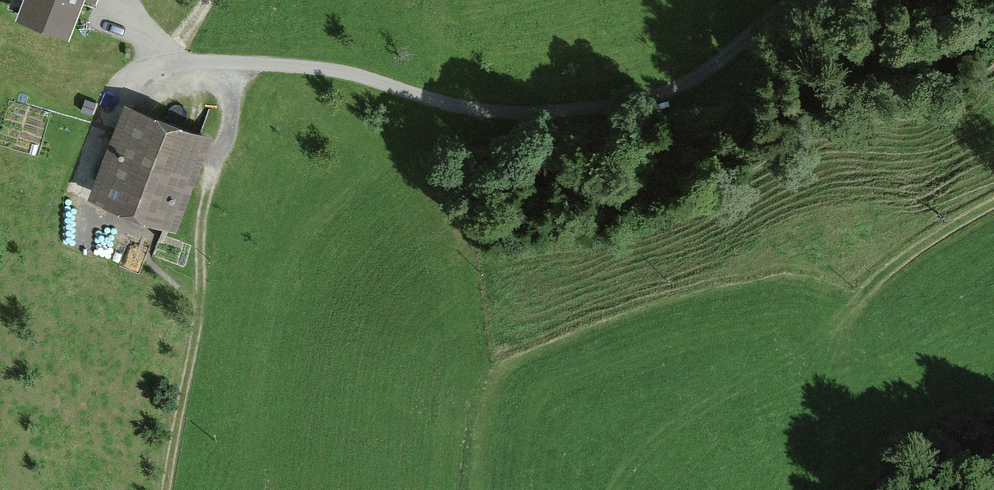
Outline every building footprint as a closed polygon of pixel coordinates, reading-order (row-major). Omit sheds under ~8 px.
[(16,21),(68,40),(83,0),(24,0),(16,21)] [(202,139),(120,108),(85,199),(168,230),(202,139)]
